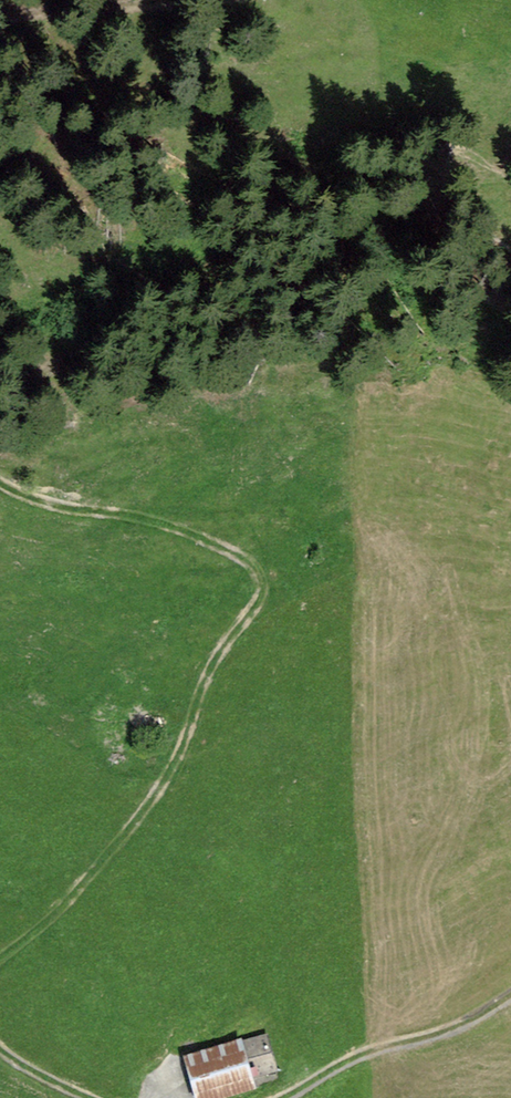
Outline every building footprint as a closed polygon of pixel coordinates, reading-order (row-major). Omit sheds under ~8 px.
[(182,1054),(195,1097),(220,1097),(256,1087),(253,1078),(278,1071),(267,1032),(242,1040),(241,1036),(182,1054)]
